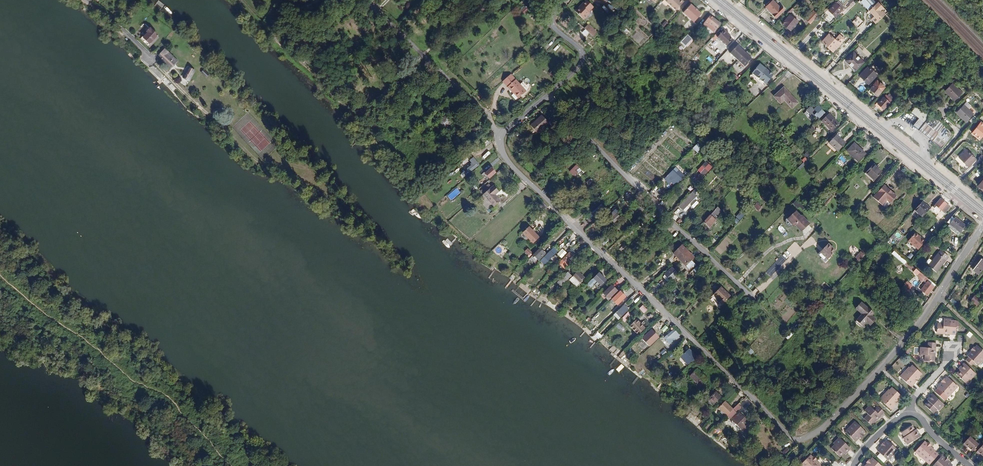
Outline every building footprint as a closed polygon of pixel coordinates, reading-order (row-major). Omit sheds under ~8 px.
[(665,0),(678,11),(685,1),(683,0),(679,0),(665,0)] [(779,7),(773,0),(765,7),(773,16),(775,18),(784,10),(780,6),(779,7)] [(845,5),(850,9),(856,3),(853,0),(850,0),(845,5)] [(887,13),(877,3),(875,4),(871,0),(863,0),(860,3),(868,11),(866,13),(868,15),(867,16),(875,24),(887,13)] [(594,8),(586,1),(582,6),(582,7),(576,13),(584,21),(590,14),(589,13),(594,8)] [(822,16),(829,23),(844,7),(837,1),(822,16)] [(696,10),(694,8),(690,5),(683,13),(693,22),(701,14),(696,10)] [(773,16),(765,7),(764,8),(772,17),(773,16)] [(805,19),(810,24),(818,15),(812,11),(805,19)] [(789,31),(797,21),(789,14),(781,24),(789,31)] [(720,24),(711,15),(708,18),(709,19),(707,21),(706,20),(702,25),(705,28),(706,26),(713,32),(715,29),(716,29),(720,24)] [(854,24),(857,28),(862,22),(857,17),(851,22),(854,24)] [(900,29),(905,23),(901,19),(896,25),(900,29)] [(584,29),(589,34),(590,35),(594,31),(585,23),(581,26),(584,29)] [(146,32),(147,33),(141,40),(148,46),(158,36),(150,29),(146,32)] [(586,37),(589,34),(584,29),(581,32),(586,37)] [(726,34),(727,33),(724,30),(716,39),(726,47),(732,40),(726,34)] [(688,34),(681,42),(685,46),(693,39),(688,34)] [(831,51),(838,44),(828,34),(821,42),(831,51)] [(729,53),(737,61),(745,53),(737,45),(729,53)] [(177,61),(165,50),(158,57),(161,59),(170,68),(177,61)] [(863,62),(853,52),(845,60),(845,61),(855,70),(863,62)] [(745,53),(737,61),(744,67),(751,59),(745,53)] [(587,68),(592,73),(603,62),(598,57),(587,68)] [(844,63),(853,72),(855,70),(845,61),(844,63)] [(765,85),(772,75),(759,64),(751,74),(765,85)] [(868,66),(859,76),(868,84),(876,75),(868,66)] [(189,80),(194,71),(190,69),(185,78),(189,80)] [(504,80),(511,88),(519,82),(512,73),(504,80)] [(873,84),(869,89),(872,91),(871,93),(876,97),(884,87),(877,81),(874,84),(873,84)] [(519,97),(527,90),(519,82),(511,88),(512,89),(513,89),(515,91),(514,92),(519,97)] [(953,101),(961,93),(951,83),(944,92),(953,101)] [(783,88),(773,97),(779,104),(784,99),(792,108),(797,103),(783,88)] [(877,104),(883,110),(889,103),(883,97),(877,104)] [(931,115),(930,116),(916,105),(911,112),(915,116),(932,129),(939,122),(931,115)] [(963,105),(955,113),(965,122),(973,114),(963,105)] [(829,114),(821,121),(830,131),(838,124),(829,114)] [(542,115),(530,126),(537,133),(548,123),(542,115)] [(438,124),(444,130),(452,122),(446,116),(438,124)] [(938,147),(950,131),(939,122),(932,129),(915,116),(909,124),(938,147)] [(828,143),(838,151),(845,143),(836,134),(828,143)] [(693,148),(698,153),(703,148),(698,143),(693,148)] [(857,162),(865,154),(854,143),(846,151),(857,162)] [(959,158),(968,167),(975,159),(966,150),(959,158)] [(802,165),(814,176),(816,174),(804,163),(802,165)] [(465,176),(466,177),(476,169),(475,168),(476,167),(473,164),(470,167),(473,169),(465,176)] [(575,177),(582,170),(576,164),(569,171),(575,177)] [(697,177),(700,179),(710,168),(707,165),(697,177)] [(873,181),(882,172),(873,165),(865,173),(873,181)] [(671,173),(679,181),(683,176),(675,168),(671,173)] [(714,173),(719,179),(726,174),(722,168),(714,173)] [(476,169),(466,177),(468,179),(470,177),(472,179),(479,172),(476,169)] [(485,174),(489,178),(495,173),(491,169),(485,174)] [(828,180),(833,175),(828,170),(823,175),(828,180)] [(883,185),(872,197),(882,205),(886,200),(890,204),(896,196),(883,185)] [(483,195),(487,199),(497,190),(493,186),(483,195)] [(447,195),(450,200),(461,194),(458,188),(447,195)] [(487,199),(490,202),(496,196),(495,195),(499,192),(497,190),(487,199)] [(490,202),(492,205),(498,199),(496,196),(490,202)] [(687,196),(682,202),(685,205),(691,199),(687,196)] [(935,205),(941,210),(940,211),(945,214),(950,208),(940,199),(935,205)] [(921,202),(914,210),(922,217),(929,209),(921,202)] [(632,210),(635,215),(640,210),(637,206),(632,210)] [(679,218),(683,213),(679,208),(674,213),(679,218)] [(715,210),(704,223),(709,228),(716,220),(713,218),(718,213),(715,210)] [(804,218),(803,219),(795,211),(787,220),(793,225),(794,224),(801,231),(809,223),(804,218)] [(741,212),(737,217),(740,220),(745,215),(741,212)] [(610,219),(613,222),(619,217),(616,214),(610,219)] [(960,233),(965,226),(955,217),(954,218),(951,216),(946,222),(960,233)] [(522,233),(531,243),(538,236),(528,226),(522,233)] [(719,257),(739,236),(733,230),(713,251),(719,257)] [(919,250),(926,242),(916,233),(908,240),(919,250)] [(827,244),(819,251),(827,259),(834,251),(827,244)] [(685,265),(691,259),(684,252),(686,250),(681,245),(673,253),(685,265)] [(563,257),(568,250),(563,246),(558,253),(563,257)] [(525,252),(530,257),(533,253),(528,248),(525,252)] [(534,254),(538,259),(544,254),(540,249),(534,254)] [(686,250),(684,252),(691,259),(693,257),(686,250)] [(939,250),(927,266),(936,273),(948,257),(939,250)] [(544,257),(548,261),(554,255),(550,251),(544,257)] [(825,261),(827,259),(819,251),(818,253),(825,261)] [(861,251),(855,257),(860,261),(866,255),(861,251)] [(569,259),(572,255),(569,252),(562,260),(567,265),(571,261),(569,259)] [(972,270),(978,275),(982,268),(982,261),(981,259),(972,270)] [(697,274),(706,265),(702,261),(694,270),(697,274)] [(672,268),(665,275),(671,281),(677,274),(672,268)] [(583,277),(577,271),(573,275),(571,277),(578,283),(580,280),(583,277)] [(557,282),(561,286),(571,276),(566,272),(557,282)] [(598,273),(591,281),(594,284),(598,288),(606,281),(598,273)] [(668,283),(671,281),(665,275),(663,277),(668,283)] [(571,277),(570,279),(577,286),(581,281),(580,280),(578,283),(571,277)] [(933,284),(928,279),(919,289),(926,295),(935,285),(933,284)] [(607,300),(615,292),(609,286),(602,294),(607,300)] [(720,287),(713,295),(714,295),(719,300),(718,301),(720,303),(721,304),(729,296),(720,287)] [(620,291),(613,297),(620,303),(624,299),(623,298),(625,296),(620,291)] [(719,300),(714,295),(709,300),(717,307),(720,303),(718,301),(719,300)] [(976,307),(981,300),(975,296),(970,303),(976,307)] [(860,302),(855,308),(862,314),(855,322),(861,327),(866,322),(870,326),(876,319),(872,315),(874,313),(867,307),(867,308),(860,302)] [(963,310),(970,315),(974,309),(967,304),(963,310)] [(620,318),(628,310),(624,305),(615,313),(620,318)] [(638,335),(645,329),(636,320),(629,327),(638,335)] [(936,334),(945,334),(945,336),(954,336),(955,328),(950,328),(951,321),(943,320),(942,325),(937,325),(936,334)] [(672,340),(679,334),(675,329),(668,335),(672,340)] [(641,339),(649,346),(658,337),(651,330),(641,339)] [(765,330),(750,346),(756,351),(771,335),(765,330)] [(958,335),(958,342),(944,341),(944,347),(957,348),(958,342),(963,342),(963,335),(958,335)] [(773,343),(772,344),(771,342),(759,352),(765,358),(777,347),(773,343)] [(934,363),(934,355),(935,355),(936,344),(928,344),(927,349),(920,348),(919,356),(925,356),(924,362),(934,363)] [(969,355),(967,357),(968,359),(966,361),(972,367),(974,364),(977,367),(978,366),(982,361),(982,352),(977,347),(972,351),(971,352),(972,353),(970,355),(970,354),(969,355)] [(688,365),(696,357),(688,349),(680,357),(688,365)] [(976,375),(963,364),(959,368),(961,370),(960,371),(956,375),(965,384),(969,380),(970,381),(976,375)] [(916,379),(917,379),(919,377),(921,374),(912,365),(904,374),(904,373),(899,377),(911,388),(915,383),(913,382),(916,379)] [(700,386),(707,379),(697,369),(689,376),(700,386)] [(941,386),(940,386),(937,389),(948,398),(957,388),(947,378),(943,383),(942,384),(943,384),(941,386)] [(721,387),(726,381),(723,379),(718,384),(721,387)] [(891,411),(895,406),(894,405),(897,402),(899,400),(902,397),(892,389),(885,396),(884,395),(879,401),(891,411)] [(710,399),(715,403),(721,397),(716,392),(710,399)] [(929,400),(930,401),(929,402),(925,406),(934,415),(938,411),(939,412),(944,406),(933,396),(929,400)] [(726,416),(733,410),(725,401),(718,407),(726,416)] [(726,416),(730,419),(740,409),(737,405),(733,410),(726,416)] [(877,419),(878,420),(884,413),(879,408),(875,412),(869,407),(864,412),(868,416),(864,420),(870,426),(877,419)] [(727,430),(735,436),(749,422),(747,420),(749,418),(741,411),(731,421),(731,423),(732,425),(727,430)] [(862,434),(863,433),(865,432),(855,422),(845,433),(855,442),(859,437),(860,437),(859,436),(862,433),(862,434)] [(918,431),(916,433),(915,431),(912,427),(901,434),(904,438),(903,439),(907,445),(921,436),(918,431)] [(965,447),(966,446),(967,448),(972,451),(977,445),(969,437),(962,445),(965,447)] [(844,453),(845,451),(847,453),(851,449),(840,438),(835,443),(835,444),(831,448),(840,457),(844,453)] [(882,446),(881,447),(877,452),(887,461),(897,451),(887,441),(884,443),(884,444),(885,445),(883,447),(882,446)] [(927,444),(926,443),(924,442),(915,452),(925,462),(935,451),(930,446),(929,446),(929,447),(926,445),(927,444)] [(815,461),(812,459),(813,458),(812,458),(811,456),(801,465),(820,465),(821,465),(816,461),(815,461)] [(952,465),(947,461),(946,461),(944,459),(944,458),(942,456),(933,465),(951,465),(952,465)]
